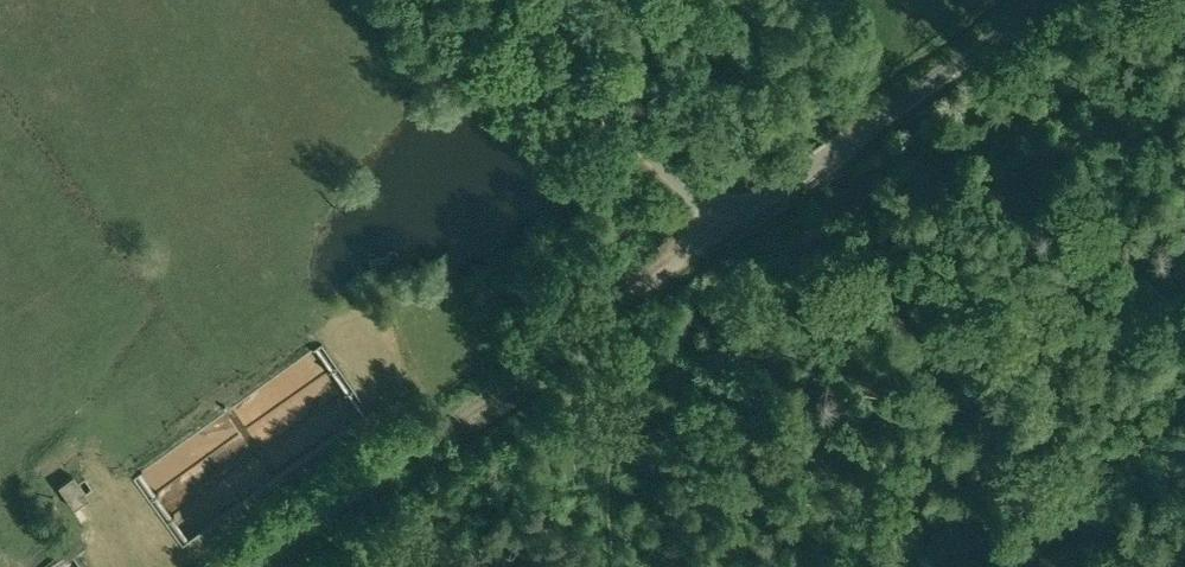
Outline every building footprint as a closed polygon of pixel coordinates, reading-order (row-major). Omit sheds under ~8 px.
[(91,497),(75,475),(60,486),(76,508),(91,497)]
